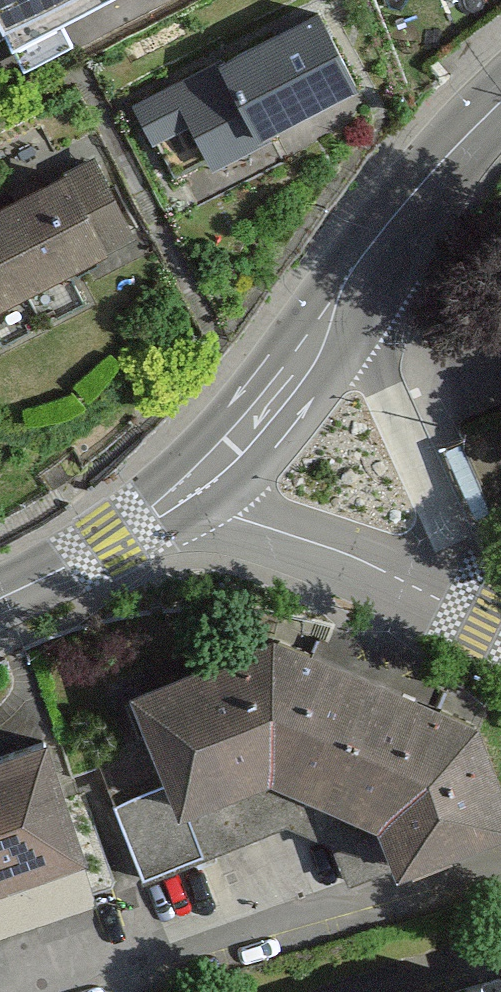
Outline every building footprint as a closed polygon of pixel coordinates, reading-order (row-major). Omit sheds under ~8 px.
[(88,0),(0,0),(0,33),(14,62),(63,39),(53,17),(88,0)] [(345,82),(309,3),(208,49),(244,127),(345,82)] [(139,104),(173,176),(250,139),(244,127),(215,68),(139,104)] [(0,195),(0,302),(138,234),(95,152),(0,195)] [(163,800),(253,763),(366,811),(386,861),(500,817),(500,811),(472,706),(258,630),(125,683),(163,800)] [(41,756),(0,770),(0,926),(89,896),(41,756)]
